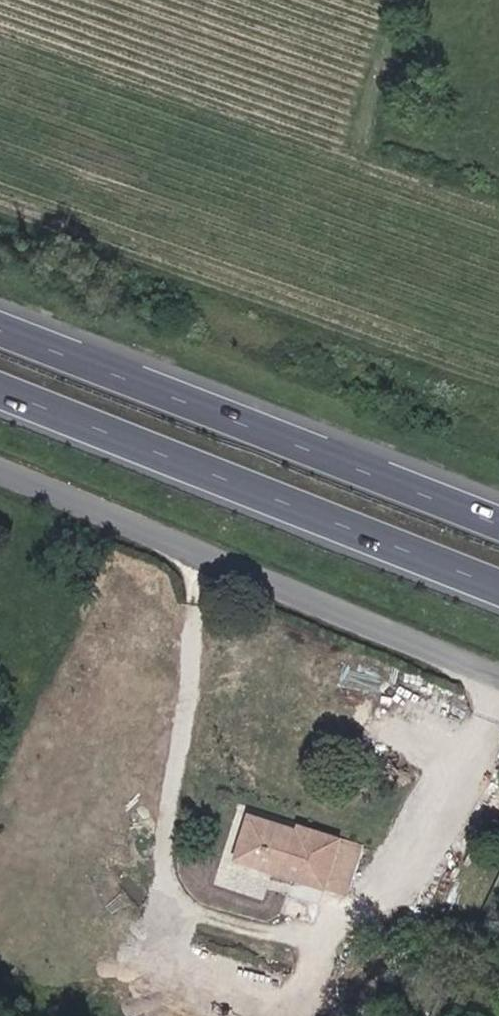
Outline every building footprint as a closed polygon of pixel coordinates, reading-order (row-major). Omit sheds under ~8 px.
[(299,830),(252,816),(239,864),(328,892),(346,841),(300,826),(299,830)]
